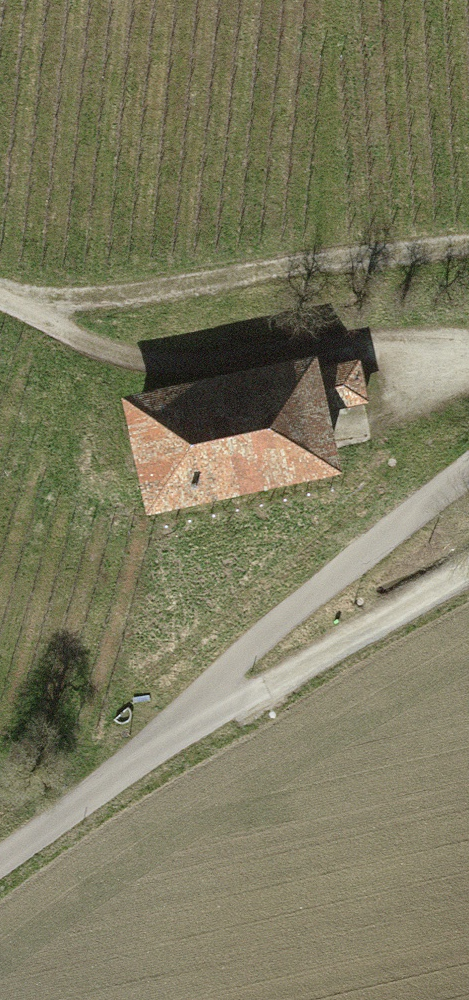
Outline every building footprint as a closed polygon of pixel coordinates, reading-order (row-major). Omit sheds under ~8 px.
[(361,402),(352,363),(314,372),(311,360),(127,401),(151,509),(335,468),(322,411),(361,402)]
